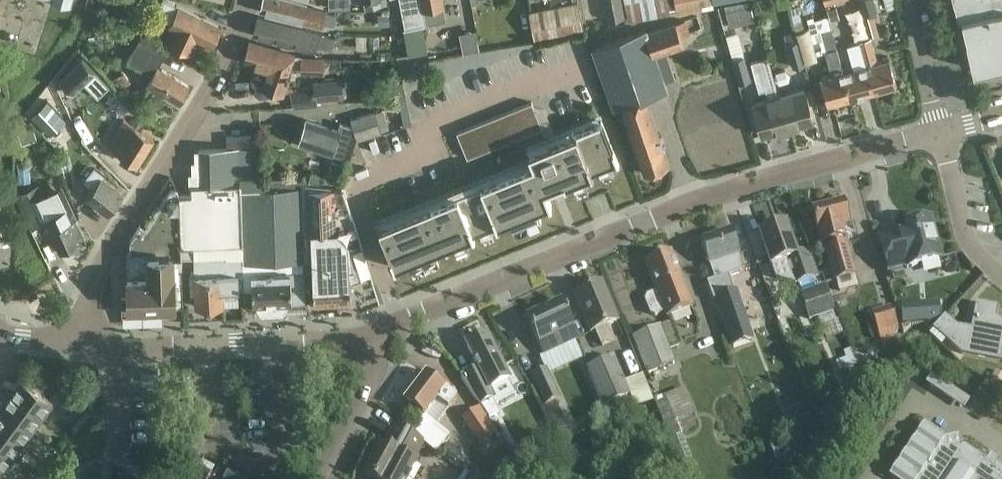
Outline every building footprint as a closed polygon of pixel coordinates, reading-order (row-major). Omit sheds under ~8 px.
[(179,6),(178,7),(164,0),(156,17),(170,24),(169,26),(177,30),(169,45),(187,53),(194,38),(212,47),(222,27),(179,6)] [(321,26),(322,23),(334,26),(337,14),(325,12),(325,10),(287,0),(263,0),(260,10),(321,26)] [(365,9),(388,8),(386,0),(361,0),(362,2),(364,2),(365,9)] [(401,8),(404,27),(402,27),(403,32),(405,43),(408,53),(396,56),(398,67),(410,65),(410,64),(428,60),(426,50),(428,49),(424,25),(426,25),(424,10),(445,6),(444,0),(399,0),(401,8)] [(621,0),(602,0),(607,21),(625,17),(621,0)] [(628,21),(670,14),(669,9),(670,9),(668,0),(624,0),(628,21)] [(676,10),(710,4),(709,0),(668,0),(670,9),(676,8),(676,10)] [(869,35),(879,32),(873,13),(877,12),(874,0),(859,0),(869,35)] [(973,69),(1001,62),(1001,0),(958,0),(954,1),(958,18),(961,17),(965,35),(962,36),(965,51),(969,50),(973,69)] [(577,1),(529,11),(535,42),(583,32),(577,1)] [(751,4),(725,11),(729,27),(755,20),(751,4)] [(254,33),(315,49),(316,45),(331,49),(335,37),(319,33),(258,17),(254,33)] [(843,71),(851,99),(873,92),(866,65),(859,40),(866,38),(867,37),(862,19),(845,24),(851,43),(846,44),(853,68),(843,71)] [(667,24),(676,49),(683,46),(680,37),(690,33),(685,20),(675,23),(675,22),(667,24)] [(622,108),(644,174),(669,165),(647,99),(668,91),(665,82),(675,79),(666,52),(676,49),(667,24),(647,31),(647,28),(592,47),(613,111),(622,108)] [(820,78),(828,105),(851,99),(843,71),(831,29),(798,37),(803,56),(825,50),(832,74),(820,78)] [(783,34),(793,67),(805,64),(803,56),(798,37),(795,31),(783,34)] [(866,65),(873,92),(896,86),(889,58),(878,61),(871,37),(867,37),(866,38),(859,40),(866,65)] [(158,66),(166,54),(142,39),(128,61),(152,75),(147,84),(180,104),(190,86),(158,66)] [(264,87),(282,92),(287,76),(288,76),(291,65),(300,67),(300,73),(324,74),(324,56),(300,55),(300,56),(295,54),(249,40),(244,60),(269,68),(264,87)] [(751,80),(744,55),(731,59),(738,83),(751,80)] [(82,57),(59,79),(73,93),(84,83),(98,97),(110,86),(82,57)] [(787,128),(778,96),(768,57),(750,62),(758,91),(765,89),(768,99),(752,103),(761,135),(787,128)] [(344,98),(342,78),(312,81),(315,101),(344,98)] [(805,89),(778,96),(787,128),(813,120),(805,89)] [(66,120),(47,100),(30,115),(50,136),(66,120)] [(457,132),(468,158),(541,128),(530,102),(457,132)] [(110,125),(117,114),(104,106),(97,117),(110,125)] [(350,118),(357,140),(381,133),(381,131),(389,129),(383,109),(375,112),(374,111),(350,118)] [(77,135),(96,148),(109,129),(89,116),(77,135)] [(154,138),(124,120),(108,146),(138,164),(154,138)] [(330,153),(342,157),(352,127),(340,123),(338,130),(306,120),(299,142),(330,153)] [(619,164),(601,120),(527,150),(532,161),(378,224),(395,268),(397,267),(447,246),(447,247),(449,246),(473,236),(474,236),(474,235),(497,226),(498,226),(499,226),(499,225),(549,205),(550,205),(551,204),(544,187),(563,179),(565,186),(567,185),(591,174),(592,175),(593,174),(617,164),(619,164)] [(199,160),(224,177),(238,177),(257,176),(255,136),(227,137),(228,149),(199,149),(199,160)] [(239,290),(243,290),(238,177),(224,177),(199,160),(196,160),(196,172),(193,172),(194,186),(189,186),(189,193),(178,193),(181,257),(193,257),(194,275),(189,275),(190,294),(195,293),(195,306),(224,305),(223,292),(240,292),(239,290)] [(331,161),(326,177),(339,182),(345,166),(331,161)] [(86,197),(108,214),(124,194),(103,178),(105,176),(94,168),(83,182),(92,189),(86,197)] [(244,304),(257,304),(261,307),(261,309),(282,308),(282,306),(286,303),(305,301),(305,269),(304,269),(303,260),(302,260),(300,181),(300,177),(270,177),(270,176),(257,176),(238,177),(243,290),(244,304)] [(342,186),(300,181),(302,260),(303,260),(312,260),(312,279),(313,301),(351,300),(351,283),(362,278),(361,277),(370,275),(361,248),(362,247),(354,224),(355,224),(342,186)] [(16,193),(31,228),(45,221),(34,198),(45,193),(41,182),(16,193)] [(45,193),(34,198),(45,221),(61,253),(79,244),(77,240),(84,237),(60,186),(45,193)] [(183,307),(181,257),(178,193),(174,191),(169,191),(167,195),(167,198),(164,196),(145,227),(140,224),(129,241),(130,253),(128,253),(129,277),(127,277),(128,309),(183,307)] [(823,243),(833,282),(856,275),(848,240),(846,241),(842,225),(849,223),(843,200),(812,208),(821,243),(823,243)] [(880,237),(889,271),(905,266),(906,268),(941,259),(930,218),(905,225),(906,230),(880,237)] [(786,262),(794,286),(818,277),(809,249),(796,254),(786,224),(759,234),(771,267),(786,262)] [(745,270),(731,231),(700,242),(714,281),(745,270)] [(664,312),(666,318),(693,307),(671,251),(644,262),(656,291),(647,295),(644,301),(649,313),(655,316),(664,312)] [(595,331),(601,345),(612,340),(606,326),(617,321),(601,283),(575,294),(591,332),(595,331)] [(729,337),(749,329),(731,283),(711,291),(729,337)] [(818,318),(820,325),(836,320),(833,312),(835,311),(825,284),(800,293),(810,321),(818,318)] [(561,301),(526,317),(543,355),(578,339),(561,301)] [(935,326),(945,314),(932,302),(921,314),(935,326)] [(891,305),(872,310),(882,347),(898,334),(891,305)] [(977,305),(972,333),(960,331),(954,326),(946,335),(937,327),(934,329),(962,354),(1001,361),(1001,322),(994,318),(996,308),(977,305)] [(632,336),(646,374),(675,364),(664,336),(675,332),(671,322),(632,336)] [(486,335),(467,345),(480,372),(477,374),(475,370),(461,378),(489,419),(497,414),(486,392),(509,380),(486,335)] [(599,361),(624,417),(635,413),(634,410),(653,402),(643,375),(625,383),(614,355),(599,361)] [(975,371),(989,376),(994,363),(980,358),(975,371)] [(624,417),(599,361),(587,366),(610,423),(624,417)] [(560,399),(546,368),(530,375),(544,406),(560,399)] [(158,372),(145,372),(146,383),(158,383),(158,372)] [(404,402),(425,418),(438,401),(448,409),(457,398),(426,374),(404,402)] [(2,385),(43,416),(53,402),(20,377),(14,385),(6,379),(2,385)] [(33,429),(43,416),(2,385),(0,388),(0,394),(5,398),(0,404),(0,405),(33,429)] [(685,389),(669,395),(677,417),(693,410),(685,389)] [(654,399),(669,437),(679,433),(664,395),(654,399)] [(23,442),(33,429),(0,405),(0,425),(23,442)] [(493,433),(480,413),(467,421),(481,441),(493,433)] [(447,435),(425,418),(413,433),(435,451),(447,435)] [(989,457),(987,460),(965,446),(961,447),(959,435),(944,438),(945,437),(924,423),(889,476),(893,478),(1001,478),(1001,466),(989,457)] [(13,455),(23,442),(0,425),(0,446),(13,455)] [(364,474),(373,478),(407,478),(416,464),(413,462),(423,444),(424,443),(422,442),(396,428),(386,447),(380,444),(364,474)] [(4,469),(13,455),(0,446),(0,466),(4,469)] [(224,478),(246,478),(229,470),(224,478)]
